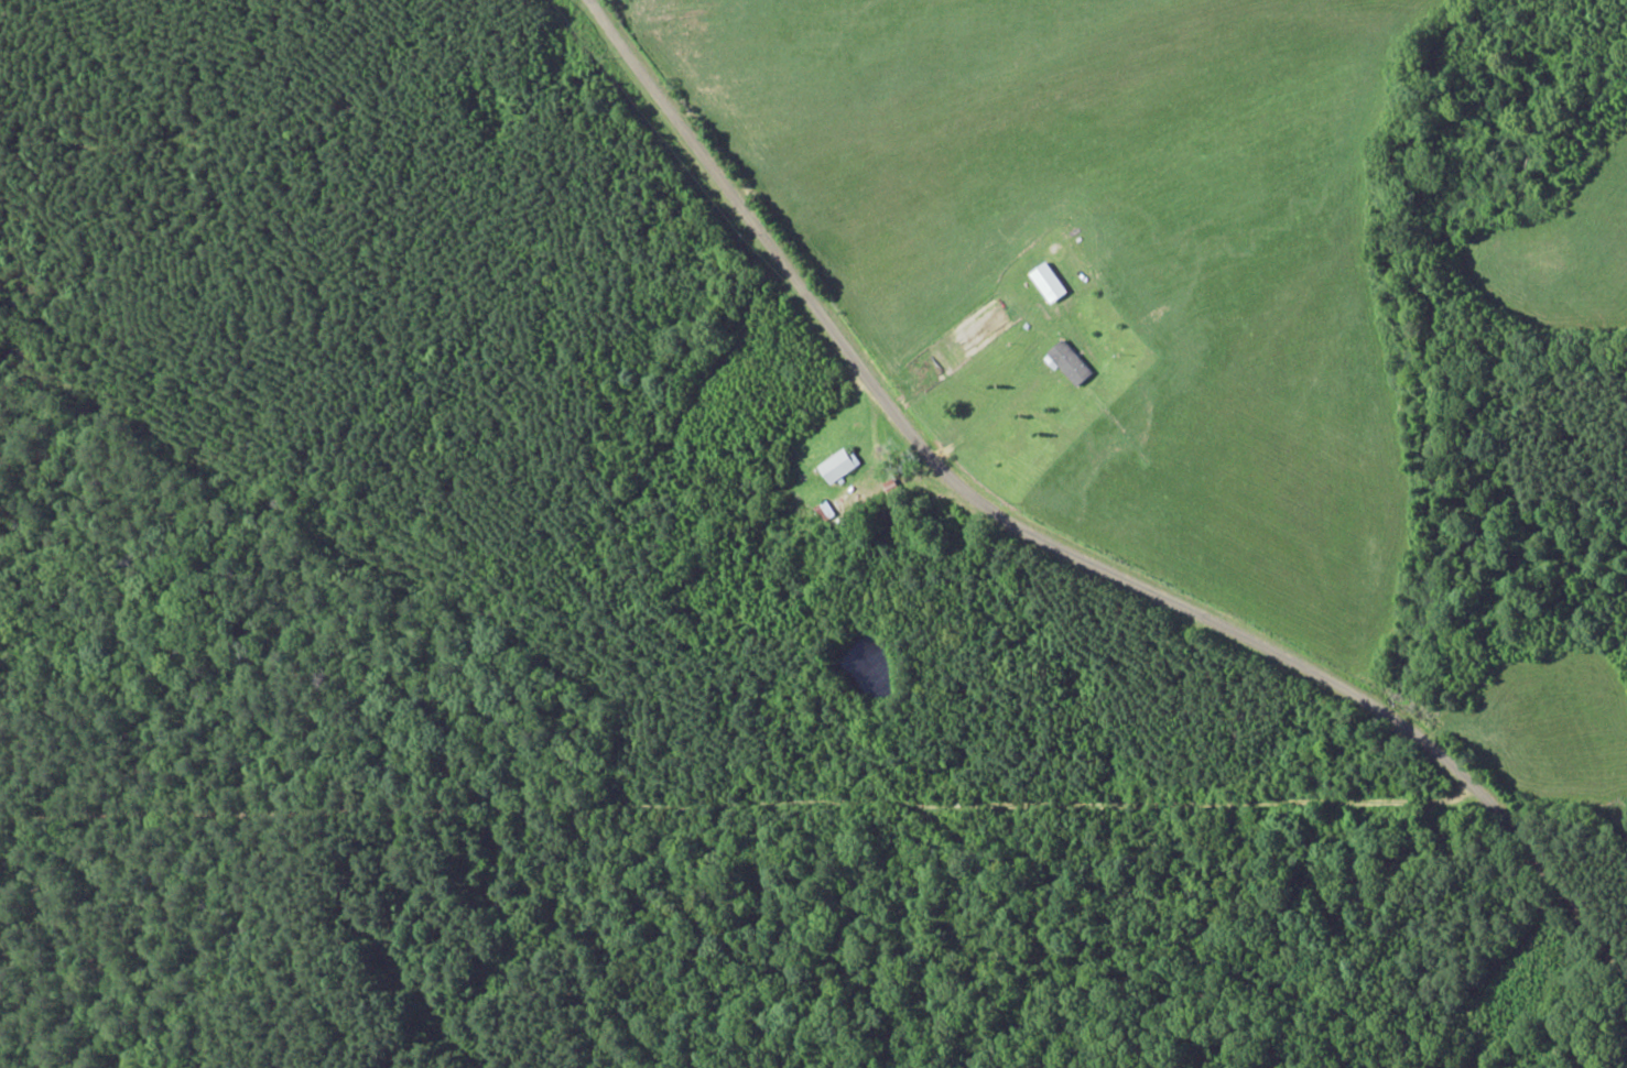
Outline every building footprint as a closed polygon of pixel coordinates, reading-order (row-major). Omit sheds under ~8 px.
[(1027,273),(1049,304),(1066,291),(1044,260),(1027,273)] [(1048,364),(1052,361),(1075,386),(1091,371),(1062,338),(1041,356),(1048,364)] [(829,485),(859,463),(852,453),(848,456),(842,447),(815,467),(829,485)] [(814,507),(825,526),(838,519),(827,500),(814,507)]
